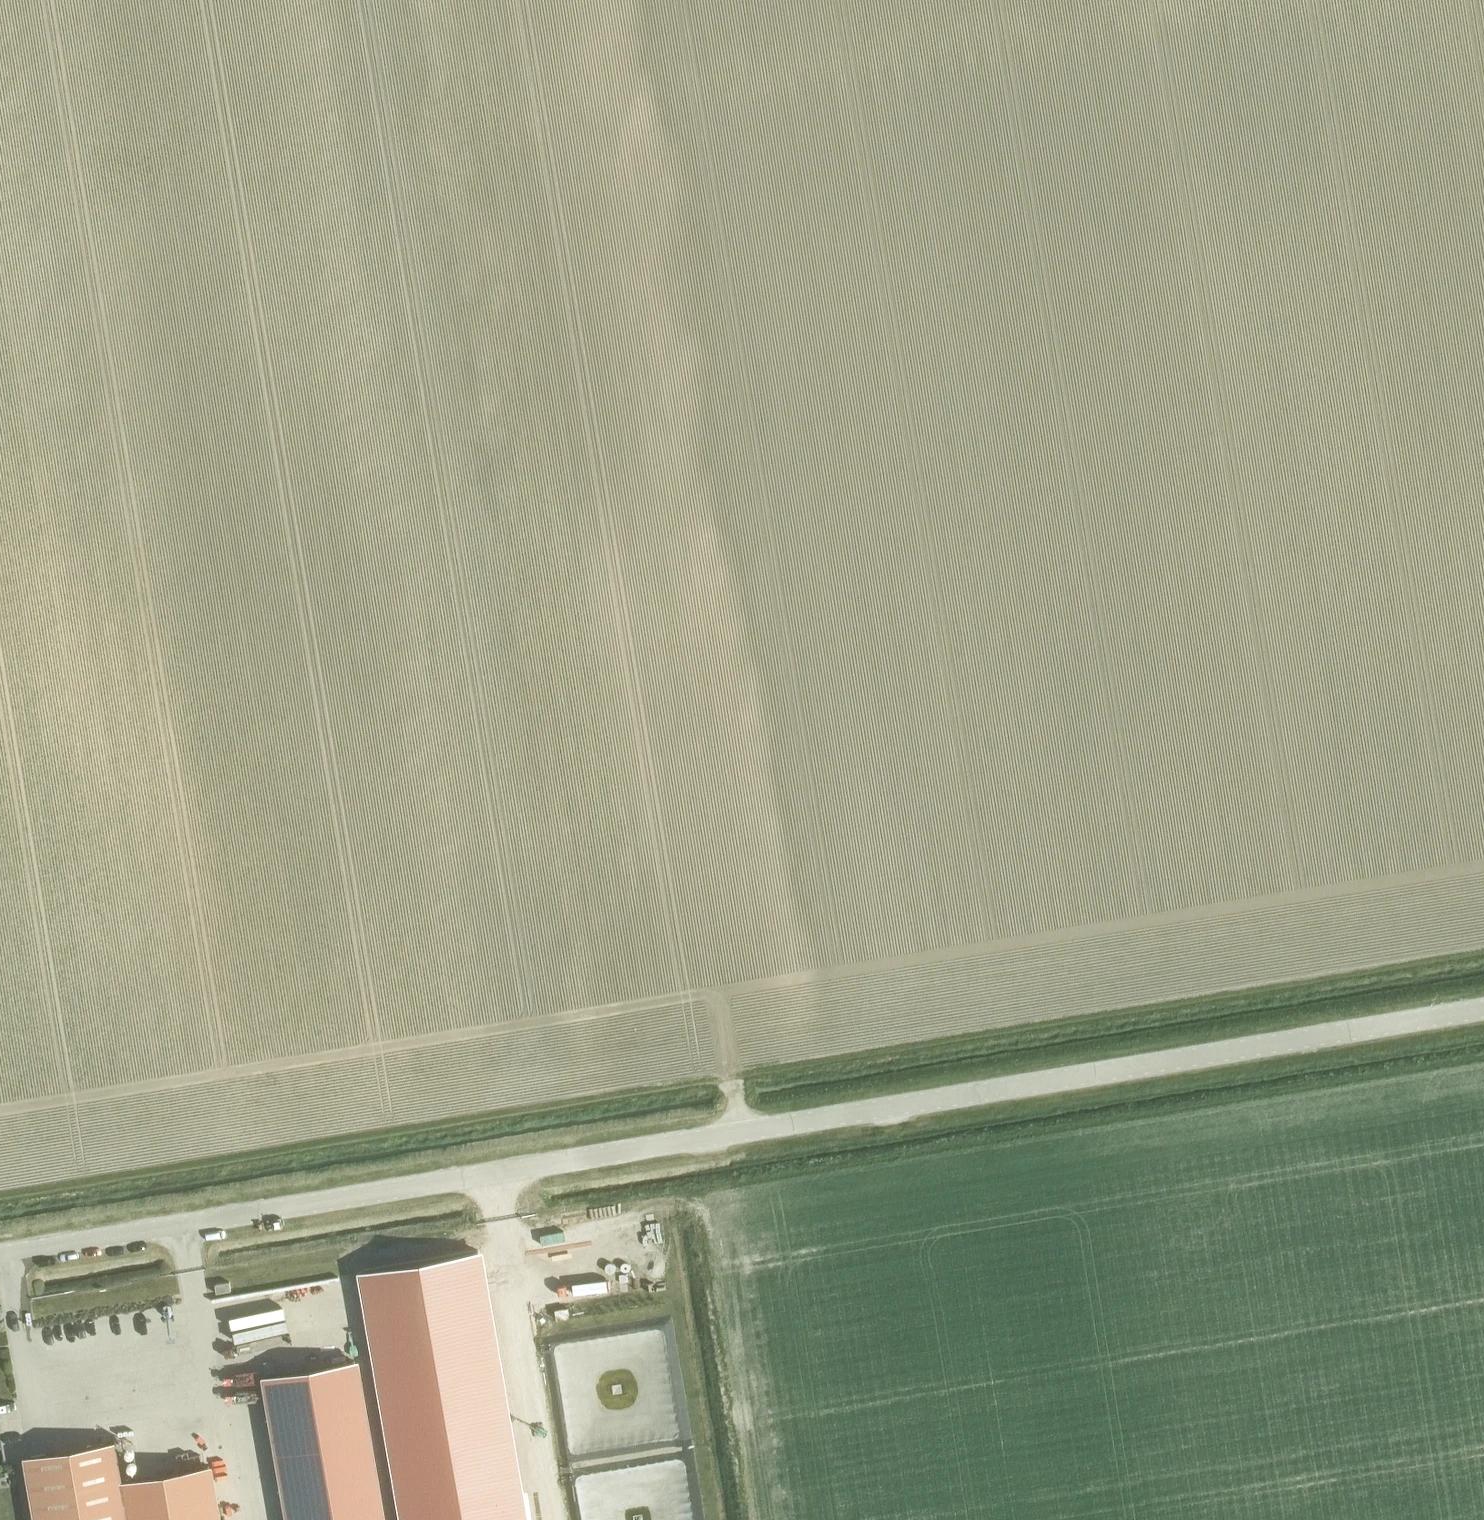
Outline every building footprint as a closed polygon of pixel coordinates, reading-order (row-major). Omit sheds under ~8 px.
[(266,1375),(291,1519),(381,1519),(354,1360),(266,1375)] [(38,1519),(218,1519),(209,1465),(122,1480),(115,1440),(27,1455),(29,1468),(38,1519)]
